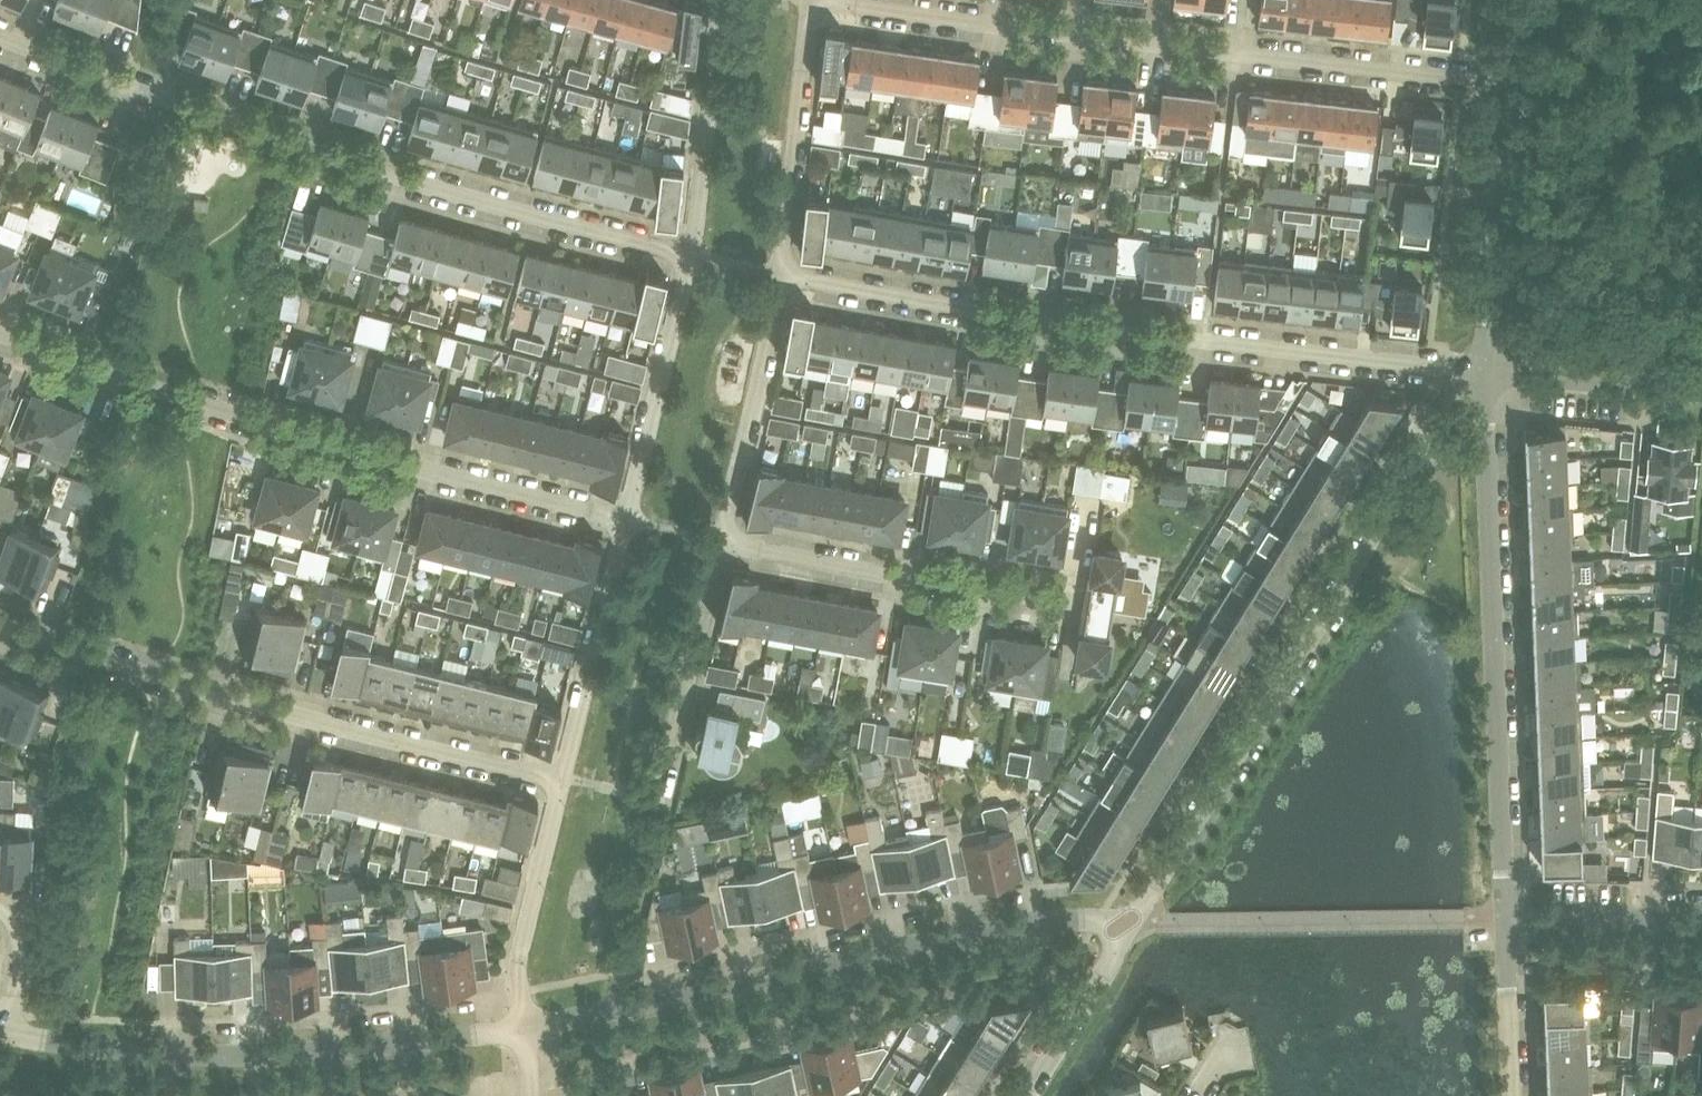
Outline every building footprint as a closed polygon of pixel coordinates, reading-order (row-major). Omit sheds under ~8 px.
[(55,7),(54,7),(54,9),(78,18),(85,0),(58,0),(55,7)] [(78,18),(101,28),(102,26),(101,26),(106,15),(137,28),(137,29),(138,30),(141,0),(85,0),(78,18)] [(219,21),(196,13),(198,9),(174,0),(173,0),(168,41),(170,41),(170,39),(185,44),(181,55),(180,55),(180,56),(204,65),(219,21)] [(376,3),(368,0),(365,0),(361,13),(371,16),(376,3)] [(544,11),(547,0),(520,0),(519,4),(544,11)] [(544,11),(569,18),(574,0),(547,0),(544,11)] [(593,24),(600,0),(574,0),(569,18),(593,24)] [(593,24),(618,31),(626,0),(600,0),(593,24)] [(618,31),(642,38),(653,0),(626,0),(618,31)] [(667,45),(677,6),(657,0),(653,0),(642,38),(667,45)] [(677,6),(667,45),(668,45),(668,43),(679,44),(678,56),(696,58),(702,3),(690,0),(684,0),(683,9),(678,8),(678,6),(677,6)] [(1174,1),(1178,2),(1178,5),(1180,8),(1198,10),(1199,10),(1200,0),(1174,0),(1174,1)] [(1227,0),(1200,0),(1199,10),(1200,10),(1219,12),(1221,10),(1222,7),(1226,8),(1227,0)] [(1259,20),(1285,23),(1288,0),(1261,0),(1259,20)] [(1285,23),(1310,26),(1313,0),(1288,0),(1285,23)] [(1310,26),(1335,29),(1339,0),(1313,0),(1310,26)] [(1364,0),(1339,0),(1335,29),(1360,32),(1364,0)] [(1360,32),(1387,35),(1391,0),(1364,0),(1360,32)] [(1450,41),(1455,0),(1427,0),(1426,7),(1414,6),(1410,5),(1410,0),(1397,0),(1395,17),(1408,19),(1408,22),(1424,28),(1422,38),(1450,41)] [(376,3),(371,16),(382,20),(386,6),(376,3)] [(419,32),(424,18),(413,15),(409,29),(419,32)] [(424,18),(419,32),(430,36),(435,22),(424,18)] [(246,66),(258,30),(244,25),(243,29),(219,21),(204,65),(228,73),(228,72),(232,61),(246,66)] [(826,26),(820,84),(838,86),(839,76),(847,77),(847,79),(853,39),(852,39),(852,41),(843,40),(844,29),(826,26)] [(258,30),(246,66),(261,71),(257,82),(256,81),(256,83),(280,91),(295,47),(272,39),(273,35),(258,30)] [(468,51),(472,37),(462,34),(458,48),(468,51)] [(472,37),(468,51),(479,54),(483,40),(472,37)] [(878,43),(853,39),(847,79),(872,83),(878,43)] [(903,47),(878,43),(872,83),(898,87),(903,47)] [(308,87),(322,91),(334,55),(320,51),(318,55),(295,47),(280,91),(304,99),(305,98),(304,97),(308,87)] [(898,87),(923,90),(929,50),(903,47),(898,87)] [(954,54),(929,50),(923,90),(924,90),(947,93),(946,99),(947,99),(954,54)] [(518,65),(529,68),(532,54),(522,51),(518,65)] [(532,54),(529,68),(539,71),(543,57),(532,54)] [(969,124),(984,126),(988,98),(974,96),(980,58),(954,54),(947,99),(972,102),(969,124)] [(357,116),(371,72),(347,64),(349,60),(334,55),(322,91),(337,96),(333,107),(333,108),(357,116)] [(465,69),(479,73),(482,62),(468,58),(465,69)] [(496,66),(482,62),(479,73),(493,77),(496,66)] [(566,79),(577,82),(581,68),(570,65),(566,79)] [(581,68),(577,82),(588,85),(591,71),(581,68)] [(1025,125),(1031,73),(1005,70),(1002,99),(988,98),(984,126),(1025,130),(1025,125)] [(511,82),(525,86),(528,75),(514,71),(511,82)] [(371,72),(357,116),(381,123),(382,122),(381,122),(384,111),(399,116),(411,80),(395,75),(394,79),(371,72)] [(1057,76),(1031,73),(1025,125),(1050,127),(1049,133),(1064,135),(1067,107),(1054,105),(1057,76)] [(17,82),(0,75),(0,124),(17,82)] [(542,79),(528,75),(525,86),(539,90),(542,79)] [(616,93),(627,96),(631,82),(620,79),(616,93)] [(1103,139),(1104,133),(1110,82),(1084,79),(1081,108),(1067,107),(1064,135),(1089,138),(1089,137),(1103,139)] [(432,147),(445,103),(421,96),(425,84),(411,80),(399,116),(414,121),(409,139),(408,139),(408,140),(432,147)] [(17,82),(0,124),(0,125),(22,134),(23,134),(32,111),(40,93),(41,92),(17,82)] [(631,82),(627,96),(638,99),(641,84),(631,82)] [(1136,85),(1110,82),(1104,133),(1129,136),(1128,142),(1143,144),(1146,116),(1133,114),(1136,85)] [(565,98),(579,101),(582,90),(568,87),(565,98)] [(1146,116),(1143,144),(1157,145),(1158,140),(1183,143),(1189,91),(1163,88),(1159,118),(1146,116)] [(1244,150),(1269,153),(1271,137),(1276,92),(1250,89),(1245,128),(1232,126),(1229,154),(1244,156),(1244,150)] [(582,90),(579,101),(593,105),(596,94),(582,90)] [(692,97),(664,91),(661,104),(690,112),(692,97)] [(1215,94),(1189,91),(1183,143),(1208,146),(1207,151),(1222,153),(1225,125),(1212,124),(1215,94)] [(1276,92),(1271,137),(1269,153),(1294,156),(1296,140),(1301,95),(1276,92)] [(1296,140),(1321,143),(1326,98),(1301,95),(1296,140)] [(1352,101),(1326,98),(1321,143),(1321,149),(1345,152),(1345,146),(1346,146),(1352,101)] [(612,110),(626,114),(629,103),(615,99),(612,110)] [(1352,101),(1346,146),(1372,149),(1378,104),(1352,101)] [(456,154),(468,110),(445,103),(432,147),(456,154)] [(643,107),(629,103),(626,114),(640,118),(643,107)] [(35,148),(58,157),(75,114),(51,105),(51,106),(47,117),(32,111),(23,134),(22,134),(17,146),(34,152),(35,148)] [(1396,124),(1383,123),(1380,150),(1393,151),(1395,138),(1411,140),(1409,153),(1437,156),(1442,112),(1414,108),(1413,118),(1396,121),(1396,124)] [(648,125),(659,127),(663,112),(652,109),(648,125)] [(491,116),(468,110),(456,154),(479,161),(491,116)] [(687,135),(689,118),(663,112),(659,127),(687,135)] [(99,123),(75,114),(58,157),(81,166),(80,170),(107,180),(121,143),(120,143),(119,145),(94,135),(98,124),(99,123)] [(491,116),(479,161),(502,167),(515,123),(491,116)] [(817,119),(816,119),(813,137),(841,142),(844,128),(816,123),(817,119)] [(515,123),(502,167),(526,174),(527,173),(526,173),(537,136),(538,135),(537,135),(539,130),(515,123)] [(863,145),(866,131),(855,129),(852,143),(863,145)] [(877,133),(866,131),(863,145),(874,147),(877,133)] [(534,176),(558,183),(570,138),(546,132),(544,137),(544,138),(535,175),(534,175),(534,176)] [(906,132),(903,152),(914,154),(916,139),(917,133),(906,132)] [(582,189),(593,144),(570,138),(558,183),(582,189)] [(916,139),(914,154),(925,155),(927,141),(916,139)] [(617,150),(593,144),(582,189),(605,195),(617,150)] [(811,160),(838,164),(840,148),(813,144),(811,160)] [(605,195),(628,201),(640,156),(617,150),(605,195)] [(848,161),(863,163),(864,152),(850,150),(848,161)] [(879,154),(864,152),(863,163),(877,166),(879,154)] [(662,162),(640,156),(628,201),(656,208),(655,219),(656,219),(663,158),(662,158),(662,162)] [(664,158),(663,158),(656,219),(677,221),(684,166),(664,164),(664,158)] [(910,171),(912,160),(897,158),(896,169),(910,171)] [(912,160),(910,171),(924,174),(926,163),(912,160)] [(943,177),(957,179),(959,168),(945,166),(943,177)] [(1113,166),(1111,185),(1137,188),(1139,169),(1124,167),(1113,166)] [(959,168),(957,179),(972,182),(974,171),(959,168)] [(1415,193),(1417,180),(1390,177),(1387,204),(1386,207),(1402,213),(1400,236),(1428,240),(1433,195),(1415,193)] [(1225,181),(1224,194),(1237,195),(1238,182),(1225,181)] [(1289,201),(1291,186),(1280,185),(1278,200),(1289,201)] [(1302,188),(1291,186),(1289,201),(1300,202),(1302,188)] [(1352,193),(1341,192),(1339,207),(1351,208),(1372,210),(1374,191),(1353,189),(1352,193)] [(1141,190),(1140,205),(1153,206),(1155,191),(1141,190)] [(1328,205),(1339,207),(1341,192),(1330,191),(1328,205)] [(801,251),(822,253),(829,193),(828,192),(827,198),(807,195),(801,251)] [(830,193),(829,193),(822,253),(823,253),(824,244),(847,248),(855,203),(854,203),(853,208),(829,203),(830,193)] [(1200,195),(1199,209),(1217,211),(1219,197),(1217,197),(1200,195)] [(194,197),(193,207),(208,209),(209,199),(194,197)] [(39,230),(50,204),(37,199),(26,225),(39,230)] [(1235,213),(1250,214),(1251,203),(1226,200),(1225,207),(1236,208),(1235,213)] [(309,246),(332,253),(345,208),(321,201),(320,202),(321,202),(317,213),(302,208),(293,206),(289,216),(282,242),(293,246),(307,250),(309,246)] [(847,248),(871,253),(879,207),(855,203),(847,248)] [(1273,223),(1275,206),(1251,203),(1250,214),(1249,220),(1273,223)] [(63,209),(50,204),(39,230),(52,235),(63,209)] [(903,211),(879,207),(871,253),(894,257),(903,211)] [(1283,218),(1298,220),(1299,209),(1284,207),(1283,218)] [(354,264),(369,269),(380,232),(365,228),(369,217),(369,216),(345,208),(332,253),(355,260),(354,264)] [(1023,220),(1076,224),(1076,212),(1024,208),(1023,220)] [(1313,210),(1299,209),(1298,220),(1312,222),(1313,210)] [(918,261),(926,216),(903,211),(894,257),(918,261)] [(974,224),(970,250),(985,252),(984,263),(983,263),(983,264),(1008,268),(1015,223),(991,219),(992,215),(976,212),(974,224)] [(1331,224),(1345,225),(1347,214),(1332,213),(1331,224)] [(1361,216),(1347,214),(1345,225),(1360,227),(1361,216)] [(918,261),(942,265),(950,220),(926,216),(918,261)] [(413,268),(426,224),(401,217),(401,218),(401,219),(396,237),(380,232),(369,269),(386,274),(389,262),(413,268)] [(90,219),(86,229),(95,232),(98,222),(90,219)] [(970,250),(974,224),(950,220),(942,265),(967,270),(967,269),(967,268),(970,250)] [(0,221),(0,287),(2,288),(24,230),(0,221)] [(1039,226),(1015,223),(1008,268),(1033,272),(1033,271),(1035,260),(1050,262),(1055,224),(1040,222),(1039,226)] [(449,230),(426,224),(413,268),(436,275),(449,230)] [(1063,277),(1088,280),(1094,234),(1070,231),(1070,227),(1055,224),(1050,262),(1065,264),(1063,275),(1063,277)] [(436,275),(459,282),(472,237),(449,230),(436,275)] [(1094,234),(1088,280),(1113,283),(1113,282),(1114,271),(1129,273),(1134,235),(1119,233),(1118,238),(1094,234)] [(1142,287),(1168,290),(1173,244),(1149,242),(1149,237),(1134,235),(1129,273),(1144,275),(1143,286),(1142,287)] [(459,282),(483,288),(495,244),(472,237),(459,282)] [(1173,244),(1168,290),(1193,293),(1193,292),(1194,281),(1208,282),(1208,284),(1209,284),(1214,245),(1198,243),(1198,247),(1173,244)] [(55,301),(74,253),(51,244),(32,292),(55,301)] [(520,250),(495,244),(483,288),(507,295),(508,290),(509,288),(508,288),(519,252),(520,250)] [(516,297),(540,303),(551,258),(526,252),(526,254),(517,291),(517,290),(516,292),(517,292),(516,297)] [(92,276),(97,262),(74,253),(55,301),(78,310),(80,306),(104,315),(111,284),(92,276)] [(574,264),(551,258),(540,303),(563,309),(574,264)] [(1214,304),(1239,307),(1244,261),(1220,258),(1219,263),(1218,265),(1219,265),(1215,302),(1214,302),(1214,304)] [(1263,310),(1268,264),(1244,261),(1239,307),(1263,310)] [(586,315),(598,270),(574,264),(563,309),(586,315)] [(1268,264),(1263,310),(1287,312),(1292,266),(1268,264)] [(1287,312),(1311,315),(1316,269),(1292,266),(1287,312)] [(1335,318),(1340,272),(1316,269),(1311,315),(1335,318)] [(586,315),(610,320),(621,275),(598,270),(586,315)] [(633,325),(634,325),(647,271),(646,271),(644,281),(621,275),(610,320),(611,321),(612,315),(634,321),(633,325)] [(655,330),(668,276),(647,271),(634,325),(655,330)] [(1365,275),(1340,272),(1335,318),(1360,321),(1360,319),(1364,281),(1365,281),(1365,280),(1364,280),(1365,275)] [(366,278),(359,303),(363,304),(374,307),(381,282),(366,278)] [(1377,293),(1378,280),(1365,278),(1362,305),(1375,307),(1375,310),(1391,316),(1390,326),(1417,329),(1422,285),(1395,281),(1393,295),(1377,293)] [(279,316),(298,320),(303,292),(285,288),(279,316)] [(793,304),(783,359),(804,362),(803,368),(804,368),(815,308),(793,304)] [(410,317),(424,321),(427,310),(413,306),(410,317)] [(813,319),(815,308),(804,368),(805,368),(805,364),(828,368),(836,323),(813,319)] [(441,314),(427,310),(424,321),(438,325),(441,314)] [(354,338),(372,343),(379,316),(361,311),(354,338)] [(379,316),(372,343),(385,347),(393,319),(379,316)] [(470,333),(473,322),(459,318),(456,329),(470,333)] [(487,326),(473,322),(470,333),(484,337),(487,326)] [(850,382),(852,372),(860,327),(836,323),(828,368),(827,377),(850,382)] [(876,377),(884,331),(860,327),(852,372),(876,377)] [(907,335),(884,331),(876,377),(899,381),(907,335)] [(450,364),(457,337),(444,333),(436,360),(450,364)] [(514,345),(528,349),(531,338),(517,334),(514,345)] [(931,340),(907,335),(899,381),(923,385),(931,340)] [(316,393),(330,343),(306,337),(302,349),(289,345),(280,379),(293,382),(292,386),(316,393)] [(471,340),(457,337),(450,364),(464,367),(468,350),(471,340)] [(545,342),(531,338),(528,349),(542,353),(545,342)] [(471,340),(468,350),(479,353),(492,357),(495,347),(471,340)] [(923,385),(947,389),(952,364),(955,345),(956,346),(956,344),(931,340),(923,385)] [(274,342),(271,357),(279,359),(283,344),(274,342)] [(354,349),(330,343),(316,393),(340,399),(354,349)] [(561,357),(575,361),(577,350),(563,347),(561,357)] [(592,354),(577,350),(575,361),(589,365),(592,354)] [(518,368),(522,354),(510,351),(506,365),(518,368)] [(522,354),(518,368),(530,371),(534,357),(522,354)] [(606,369),(617,372),(621,357),(610,354),(606,369)] [(963,400),(988,404),(995,358),(969,354),(969,356),(970,356),(968,367),(952,364),(947,389),(945,402),(963,404),(963,400)] [(371,407),(395,414),(408,364),(384,357),(371,407)] [(646,364),(621,357),(617,372),(643,379),(646,364)] [(1020,362),(995,358),(988,404),(1012,408),(1011,412),(1027,414),(1033,377),(1017,375),(1019,364),(1020,364),(1020,362)] [(432,370),(408,364),(395,414),(419,420),(426,393),(435,396),(440,379),(430,376),(432,370)] [(571,367),(559,364),(555,378),(567,381),(571,367)] [(1044,412),(1068,416),(1074,370),(1049,366),(1049,368),(1048,379),(1033,377),(1027,414),(1043,417),(1044,412)] [(571,367),(567,381),(579,384),(583,370),(571,367)] [(10,373),(0,369),(0,398),(10,373)] [(1100,373),(1074,370),(1068,416),(1092,419),(1092,423),(1108,425),(1113,388),(1098,386),(1099,375),(1100,375),(1100,373)] [(595,374),(591,388),(603,391),(607,377),(595,374)] [(1149,426),(1154,380),(1129,377),(1129,379),(1128,390),(1113,388),(1108,425),(1124,428),(1125,423),(1149,426)] [(1285,390),(1294,396),(1305,379),(1307,379),(1307,378),(1300,378),(1298,381),(1293,378),(1294,377),(1293,377),(1285,390)] [(555,378),(553,387),(565,390),(567,381),(555,378)] [(610,392),(637,400),(641,386),(614,379),(610,392)] [(1193,398),(1189,435),(1205,437),(1206,425),(1231,427),(1235,381),(1210,379),(1210,380),(1208,400),(1193,398)] [(1173,433),(1189,435),(1193,398),(1178,396),(1179,385),(1180,385),(1180,383),(1154,380),(1149,426),(1173,429),(1173,433)] [(1267,439),(1287,408),(1277,402),(1275,406),(1258,404),(1260,385),(1261,385),(1261,384),(1235,381),(1231,427),(1255,430),(1254,438),(1267,439)] [(1298,402),(1299,402),(1300,400),(1309,405),(1317,393),(1307,387),(1298,402)] [(1285,390),(1277,402),(1287,408),(1294,396),(1285,390)] [(39,451),(58,403),(35,393),(16,442),(39,451)] [(776,394),(773,409),(799,414),(802,398),(776,394)] [(1401,401),(1380,399),(1369,398),(1357,417),(1357,418),(1381,433),(1401,401)] [(473,443),(482,406),(457,400),(448,437),(473,443)] [(58,403),(39,451),(63,460),(75,427),(85,431),(90,417),(81,413),(81,412),(58,403)] [(820,418),(822,407),(807,404),(805,415),(820,418)] [(473,443),(498,449),(507,412),(482,406),(473,443)] [(822,407),(820,418),(834,421),(836,410),(822,407)] [(1341,407),(1329,427),(1369,452),(1381,433),(1357,418),(1357,417),(1341,407)] [(531,418),(507,412),(498,449),(522,455),(531,418)] [(891,428),(915,432),(917,421),(918,416),(894,412),(891,428)] [(1292,412),(1283,426),(1293,432),(1300,420),(1291,414),(1292,412)] [(853,424),(867,427),(869,416),(855,413),(853,424)] [(799,421),(771,416),(768,430),(796,435),(799,421)] [(883,418),(869,416),(867,427),(881,429),(883,418)] [(556,424),(531,418),(522,455),(547,461),(556,424)] [(917,421),(915,432),(929,435),(931,424),(917,421)] [(1526,458),(1566,457),(1565,423),(1547,421),(1548,431),(1526,432),(1526,429),(1525,429),(1526,458)] [(802,437),(814,439),(817,424),(805,422),(802,437)] [(547,461),(572,467),(581,430),(556,424),(547,461)] [(829,427),(817,424),(814,439),(826,441),(829,427)] [(939,437),(938,442),(965,446),(967,428),(941,425),(939,437)] [(1293,432),(1283,426),(1275,439),(1275,440),(1277,437),(1286,443),(1293,432)] [(1357,472),(1369,452),(1329,427),(1317,447),(1357,472)] [(605,436),(581,430),(572,467),(595,473),(596,473),(605,436)] [(595,473),(593,483),(593,484),(615,489),(629,435),(606,430),(605,436),(596,473),(595,473)] [(850,445),(862,448),(865,433),(853,431),(850,445)] [(877,435),(865,433),(862,448),(874,450),(877,435)] [(1621,438),(1620,455),(1632,456),(1634,439),(1621,438)] [(912,468),(926,470),(931,442),(917,440),(912,468)] [(1666,508),(1690,511),(1692,494),(1685,493),(1687,477),(1693,478),(1695,460),(1688,459),(1690,443),(1654,440),(1653,456),(1649,455),(1648,473),(1651,474),(1650,490),(1667,491),(1666,508)] [(931,442),(926,470),(944,473),(949,445),(931,442)] [(1317,447),(1305,466),(1345,491),(1357,472),(1317,447)] [(0,450),(0,480),(10,454),(0,450)] [(993,478),(1007,481),(1011,453),(997,451),(993,478)] [(1268,451),(1259,464),(1269,470),(1276,459),(1267,453),(1268,451)] [(1025,455),(1011,453),(1007,481),(1020,483),(1025,455)] [(1526,458),(1527,484),(1567,482),(1566,457),(1526,458)] [(1087,492),(1091,464),(1077,462),(1073,490),(1087,492)] [(1199,479),(1201,464),(1187,463),(1186,478),(1199,479)] [(769,524),(771,513),(780,476),(782,470),(759,464),(746,518),(769,524)] [(1105,466),(1091,464),(1087,492),(1127,498),(1131,475),(1104,471),(1105,466)] [(1253,476),(1262,482),(1269,470),(1259,464),(1251,478),(1253,476)] [(1619,464),(1618,480),(1630,481),(1631,465),(1619,464)] [(1333,510),(1345,491),(1305,466),(1293,485),(1333,510)] [(59,471),(49,498),(62,503),(72,477),(59,471)] [(280,531),(293,481),(269,474),(256,524),(280,531)] [(804,480),(780,476),(771,513),(797,518),(804,480)] [(804,480),(797,518),(822,523),(829,485),(804,480)] [(1628,497),(1630,481),(1618,480),(1616,496),(1628,497)] [(11,485),(0,481),(0,515),(11,485)] [(293,481),(280,531),(304,537),(317,487),(293,481)] [(1527,484),(1528,509),(1573,507),(1573,506),(1568,506),(1567,482),(1527,484)] [(11,485),(0,515),(0,516),(13,520),(24,489),(11,485)] [(822,523),(847,527),(854,490),(829,485),(822,523)] [(1333,510),(1293,485),(1281,504),(1321,530),(1333,510)] [(963,496),(956,539),(980,543),(989,492),(963,488),(962,496),(963,496)] [(1244,489),(1235,503),(1245,509),(1252,497),(1243,492),(1244,489)] [(847,527),(872,532),(879,494),(854,490),(847,527)] [(931,535),(956,539),(963,496),(962,496),(938,492),(931,535)] [(905,499),(879,494),(872,532),(898,537),(905,499)] [(336,537),(359,544),(360,544),(371,502),(347,495),(336,537)] [(1646,550),(1648,529),(1651,496),(1636,495),(1633,527),(1631,549),(1646,550)] [(1019,497),(1016,521),(1011,548),(1036,552),(1044,501),(1019,497)] [(1069,505),(1044,501),(1036,552),(1060,556),(1069,505)] [(357,551),(382,558),(383,558),(374,593),(388,596),(395,569),(403,538),(388,534),(395,508),(371,502),(360,544),(359,544),(357,551)] [(1227,517),(1229,515),(1238,520),(1245,509),(1235,503),(1227,516),(1227,517)] [(1309,549),(1321,530),(1281,504),(1269,524),(1309,549)] [(1574,533),(1573,507),(1528,509),(1529,534),(1574,533)] [(430,549),(446,553),(455,515),(430,509),(420,546),(422,547),(419,557),(428,559),(430,549)] [(75,510),(72,543),(86,548),(90,512),(75,510)] [(480,522),(455,515),(446,553),(471,559),(480,522)] [(1614,515),(1613,531),(1625,532),(1627,516),(1614,515)] [(471,559),(495,565),(505,528),(480,522),(471,559)] [(1224,522),(1218,530),(1228,536),(1233,528),(1224,522)] [(1309,549),(1269,524),(1257,543),(1297,568),(1309,549)] [(37,537),(12,528),(6,546),(5,545),(5,547),(6,547),(0,562),(0,570),(21,578),(21,579),(22,579),(37,537)] [(529,534),(505,528),(495,565),(520,571),(529,534)] [(245,559),(251,532),(237,529),(231,556),(245,559)] [(1624,548),(1625,532),(1613,531),(1611,547),(1624,548)] [(40,539),(37,537),(22,579),(22,580),(23,579),(46,587),(51,571),(53,571),(60,551),(59,551),(60,546),(57,544),(59,538),(43,532),(40,539)] [(1574,533),(1529,534),(1530,560),(1575,558),(1575,557),(1570,557),(1569,534),(1574,533)] [(520,571),(545,577),(554,540),(529,534),(520,571)] [(580,535),(577,546),(578,546),(569,583),(568,583),(567,589),(589,595),(603,541),(580,535)] [(545,577),(568,583),(569,583),(578,546),(577,546),(554,540),(545,577)] [(1221,547),(1211,542),(1203,555),(1204,553),(1214,559),(1221,547)] [(1245,562),(1285,587),(1297,568),(1257,543),(1245,562)] [(296,573),(310,576),(317,549),(303,546),(296,573)] [(330,553),(317,549),(310,576),(323,580),(330,553)] [(1097,549),(1088,604),(1113,609),(1122,554),(1097,549)] [(231,557),(225,589),(239,592),(245,559),(231,557)] [(1530,560),(1531,585),(1576,583),(1575,558),(1530,560)] [(1245,562),(1233,582),(1273,607),(1285,587),(1245,562)] [(1673,563),(1671,580),(1684,581),(1685,564),(1673,563)] [(1196,567),(1187,580),(1197,586),(1204,575),(1195,569),(1196,567)] [(278,569),(274,584),(284,587),(288,571),(278,569)] [(409,573),(395,569),(388,596),(401,600),(409,573)] [(742,630),(744,623),(743,623),(752,586),(753,586),(756,576),(733,570),(720,624),(742,630)] [(328,615),(336,583),(322,580),(314,612),(328,615)] [(1180,592),(1190,598),(1197,586),(1187,580),(1179,594),(1180,592)] [(1261,626),(1273,607),(1233,582),(1221,601),(1261,626)] [(336,583),(328,615),(341,618),(349,587),(336,583)] [(1532,610),(1577,609),(1577,608),(1572,608),(1571,584),(1576,584),(1576,583),(1531,585),(1532,610)] [(1134,584),(1131,607),(1152,610),(1155,587),(1134,584)] [(777,591),(753,586),(752,586),(743,623),(744,623),(770,628),(777,591)] [(1669,605),(1681,606),(1683,590),(1670,589),(1669,605)] [(795,633),(802,595),(777,591),(770,628),(795,633)] [(458,611),(461,597),(450,594),(446,608),(458,611)] [(820,637),(827,600),(802,595),(795,633),(820,637)] [(391,611),(394,598),(383,596),(380,609),(391,611)] [(461,597),(458,611),(470,614),(473,599),(461,597)] [(852,604),(827,600),(820,637),(845,642),(852,604)] [(1221,601),(1209,620),(1249,645),(1261,626),(1221,601)] [(1165,604),(1166,602),(1157,615),(1167,621),(1174,610),(1165,604)] [(852,604),(845,642),(871,647),(878,609),(852,604)] [(1113,609),(1088,604),(1079,659),(1104,663),(1113,609)] [(1680,622),(1681,606),(1669,605),(1667,621),(1680,622)] [(246,662),(265,666),(278,612),(254,606),(253,611),(252,611),(246,632),(248,632),(244,649),(249,650),(246,662)] [(507,623),(511,609),(499,606),(495,620),(507,623)] [(416,621),(427,623),(430,610),(419,608),(416,621)] [(523,612),(511,609),(507,623),(519,626),(523,612)] [(1578,634),(1577,609),(1532,610),(1533,636),(1578,634)] [(441,613),(430,610),(427,623),(438,626),(441,613)] [(304,618),(278,612),(265,666),(290,672),(293,661),(299,637),(300,638),(300,636),(299,636),(304,618)] [(536,615),(532,630),(544,633),(548,618),(536,615)] [(464,633),(475,636),(478,623),(467,620),(464,633)] [(551,634),(578,641),(581,627),(554,620),(551,634)] [(1197,640),(1237,665),(1249,645),(1209,620),(1197,640)] [(901,673),(924,677),(933,626),(908,622),(905,638),(894,637),(886,685),(899,687),(901,673)] [(489,625),(478,623),(475,636),(486,638),(489,625)] [(933,626),(924,677),(949,681),(957,630),(933,626)] [(1150,627),(1146,634),(1151,638),(1161,644),(1166,637),(1164,635),(1160,633),(1150,627)] [(522,648),(526,635),(515,632),(512,645),(522,648)] [(1533,636),(1534,661),(1579,659),(1579,658),(1574,659),(1573,635),(1578,635),(1578,634),(1533,636)] [(526,635),(522,648),(533,651),(537,638),(526,635)] [(1013,691),(1021,640),(997,636),(988,687),(1013,691)] [(573,662),(576,648),(544,640),(541,654),(573,662)] [(1021,640),(1013,691),(1036,695),(1034,710),(1050,712),(1056,672),(1042,670),(1046,644),(1021,640)] [(1197,640),(1185,659),(1225,684),(1237,665),(1197,640)] [(1666,640),(1664,656),(1677,657),(1678,641),(1666,640)] [(334,684),(360,691),(369,653),(370,653),(371,648),(344,642),(334,684)] [(1148,644),(1139,657),(1149,663),(1156,652),(1147,646),(1148,644)] [(393,659),(370,653),(369,653),(360,691),(384,697),(393,659)] [(1675,673),(1677,657),(1664,656),(1663,672),(1675,673)] [(1149,663),(1139,657),(1131,671),(1132,669),(1142,675),(1149,663)] [(393,659),(384,697),(408,702),(417,665),(393,659)] [(1185,659),(1173,678),(1213,703),(1225,684),(1185,659)] [(1534,661),(1535,686),(1580,685),(1579,659),(1534,661)] [(1690,661),(1692,675),(1701,674),(1701,659),(1690,661)] [(738,669),(710,664),(707,678),(735,683),(738,669)] [(441,671),(417,665),(408,702),(432,708),(441,671)] [(441,671),(432,708),(456,714),(465,677),(441,671)] [(748,686),(760,688),(762,674),(750,671),(748,686)] [(762,674),(760,688),(772,690),(775,676),(762,674)] [(25,683),(24,683),(24,684),(0,675),(0,722),(10,725),(25,683)] [(489,683),(465,677),(456,714),(480,720),(489,683)] [(1173,678),(1161,697),(1201,722),(1213,703),(1173,678)] [(797,695),(809,697),(812,683),(800,681),(797,695)] [(1124,682),(1115,696),(1125,702),(1132,690),(1123,685),(1124,682)] [(25,683),(10,725),(33,734),(35,729),(36,729),(44,709),(42,709),(48,693),(25,684),(26,683),(25,683)] [(513,688),(489,683),(480,720),(504,726),(513,688)] [(824,685),(812,683),(809,697),(821,700),(824,685)] [(1536,712),(1581,710),(1581,709),(1576,709),(1575,686),(1580,686),(1580,685),(1535,686),(1536,712)] [(538,695),(513,688),(504,726),(527,732),(528,732),(536,700),(537,700),(538,695)] [(1667,689),(1665,706),(1678,707),(1679,691),(1667,689)] [(709,704),(703,726),(701,726),(700,727),(698,728),(697,729),(696,731),(696,732),(696,734),(697,736),(698,737),(700,738),(701,738),(698,749),(703,751),(703,754),(703,757),(704,761),(705,764),(707,766),(709,769),(712,771),(715,772),(718,773),(721,774),(724,774),(727,774),(730,773),(733,771),(736,770),(738,767),(740,765),(741,762),(742,759),(743,755),(743,752),(742,749),(741,746),(740,743),(737,740),(735,738),(733,737),(739,712),(760,718),(766,696),(735,690),(731,709),(709,704)] [(1125,702),(1115,696),(1107,710),(1108,708),(1118,713),(1125,702)] [(1161,697),(1149,717),(1189,742),(1201,722),(1161,697)] [(562,706),(537,700),(536,700),(528,732),(527,732),(524,742),(551,749),(557,726),(558,726),(558,724),(562,706)] [(1665,707),(1664,724),(1676,725),(1678,708),(1665,707)] [(1582,735),(1582,734),(1581,710),(1536,712),(1537,737),(1582,735)] [(1149,717),(1137,736),(1177,761),(1189,742),(1149,717)] [(872,748),(876,720),(862,718),(858,746),(872,748)] [(1071,744),(1073,719),(1057,718),(1055,743),(1071,744)] [(890,723),(876,720),(872,748),(886,750),(890,723)] [(1108,729),(1099,723),(1100,721),(1091,734),(1101,740),(1108,729)] [(956,762),(961,734),(942,731),(938,759),(956,762)] [(961,734),(956,762),(970,764),(974,736),(961,734)] [(1083,748),(1084,746),(1094,752),(1101,740),(1091,734),(1083,748)] [(1582,735),(1537,737),(1538,763),(1583,761),(1582,735)] [(1165,780),(1177,761),(1137,736),(1125,755),(1165,780)] [(211,791),(209,802),(230,807),(233,796),(246,742),(245,743),(228,738),(227,742),(225,750),(219,748),(215,764),(214,764),(208,786),(210,786),(209,790),(211,791)] [(263,784),(272,749),(246,742),(233,796),(258,803),(263,785),(264,785),(264,784),(263,784)] [(1642,742),(1641,759),(1653,759),(1654,743),(1642,742)] [(1027,773),(1041,775),(1045,748),(1031,745),(1027,773)] [(847,746),(833,748),(834,758),(848,755),(847,746)] [(1059,750),(1045,748),(1041,775),(1054,778),(1059,750)] [(910,754),(891,751),(896,774),(917,771),(913,755),(910,754)] [(1125,755),(1113,775),(1153,800),(1165,780),(1125,755)] [(861,760),(864,774),(881,770),(878,756),(861,760)] [(332,806),(334,801),(333,801),(342,763),(316,757),(305,799),(332,806)] [(1075,759),(1067,773),(1077,779),(1084,768),(1074,762),(1076,760),(1075,759)] [(1653,759),(1641,759),(1639,775),(1652,776),(1653,759)] [(1539,788),(1584,786),(1591,786),(1590,761),(1583,761),(1538,763),(1539,788)] [(366,769),(342,763),(333,801),(334,801),(357,807),(366,769)] [(1659,767),(1658,779),(1668,779),(1669,768),(1659,767)] [(357,807),(381,813),(390,775),(366,769),(357,807)] [(1070,790),(1077,779),(1067,773),(1059,787),(1060,785),(1070,790)] [(390,775),(381,813),(405,818),(414,781),(390,775)] [(1113,775),(1101,794),(1141,819),(1153,800),(1113,775)] [(14,796),(15,779),(0,778),(0,796),(14,796)] [(429,824),(438,787),(414,781),(405,818),(429,824)] [(58,787),(49,786),(48,799),(57,800),(58,787)] [(1584,786),(1539,788),(1540,813),(1585,812),(1584,786)] [(438,787),(429,824),(453,830),(462,793),(438,787)] [(818,788),(780,796),(781,798),(783,808),(783,811),(784,813),(822,805),(818,788)] [(1652,855),(1691,858),(1694,817),(1672,815),(1674,790),(1658,789),(1652,855)] [(453,830),(477,836),(486,799),(462,793),(453,830)] [(1637,809),(1649,810),(1650,794),(1638,793),(1637,809)] [(502,836),(503,837),(528,843),(533,825),(534,825),(534,824),(533,824),(539,801),(512,794),(509,804),(510,805),(502,836)] [(1129,838),(1141,819),(1101,794),(1089,813),(1129,838)] [(1052,798),(1043,812),(1053,818),(1060,806),(1051,800),(1052,798)] [(486,799),(477,836),(502,842),(503,837),(502,836),(510,805),(509,804),(486,799)] [(987,827),(989,837),(988,837),(997,877),(1021,872),(1013,837),(1027,833),(1021,805),(1007,808),(1003,804),(982,809),(986,827),(987,827)] [(1695,804),(1694,817),(1691,858),(1701,859),(1701,805),(1695,804)] [(909,834),(910,840),(909,840),(918,880),(956,872),(951,850),(945,821),(942,807),(926,810),(929,823),(907,827),(909,834)] [(3,853),(2,876),(29,877),(32,823),(16,822),(16,809),(0,809),(0,853),(3,853)] [(1649,810),(1637,809),(1636,826),(1648,827),(1649,810)] [(783,811),(769,814),(774,836),(788,833),(784,813),(783,811)] [(1046,829),(1053,818),(1043,812),(1035,825),(1035,826),(1036,823),(1046,829)] [(1586,837),(1585,812),(1540,813),(1541,839),(1586,837)] [(1089,813),(1077,832),(1117,857),(1129,838),(1089,813)] [(198,818),(179,814),(173,846),(191,850),(198,818)] [(880,888),(918,880),(909,840),(910,840),(909,834),(886,839),(881,815),(865,818),(869,837),(875,866),(880,888)] [(735,836),(731,816),(706,821),(710,841),(735,836)] [(960,818),(945,821),(951,850),(965,847),(972,882),(997,877),(988,837),(989,837),(987,827),(986,827),(963,832),(960,818)] [(685,822),(674,824),(678,843),(689,841),(685,822)] [(268,861),(275,829),(262,826),(254,857),(268,861)] [(1117,857),(1077,832),(1068,827),(1056,847),(1080,862),(1070,879),(1104,877),(1117,857)] [(289,833),(275,829),(268,861),(281,864),(289,833)] [(758,872),(766,912),(804,904),(799,882),(793,854),(789,834),(773,837),(778,857),(780,867),(758,872)] [(1634,852),(1646,853),(1647,836),(1635,835),(1634,852)] [(854,841),(856,850),(833,855),(845,910),(869,904),(861,869),(875,866),(869,837),(854,841)] [(1586,838),(1586,837),(1541,839),(1542,865),(1558,865),(1558,876),(1582,877),(1582,864),(1583,864),(1583,862),(1582,862),(1581,838),(1586,838)] [(363,850),(361,849),(349,846),(345,865),(358,868),(363,850)] [(821,915),(845,910),(833,855),(810,860),(808,851),(793,854),(799,882),(813,879),(821,915)] [(297,852),(295,865),(316,869),(319,855),(297,852)] [(205,853),(189,854),(189,875),(190,885),(206,885),(205,853)] [(330,859),(319,857),(317,870),(328,872),(330,859)] [(248,860),(236,858),(237,874),(249,873),(248,860)] [(381,860),(369,858),(367,871),(379,873),(381,860)] [(249,861),(250,883),(285,882),(284,866),(280,866),(280,865),(262,860),(261,863),(249,861)] [(404,877),(415,879),(417,866),(406,864),(404,877)] [(717,868),(718,870),(724,899),(728,920),(766,912),(758,872),(736,877),(733,864),(717,868)] [(428,867),(417,866),(415,879),(426,881),(428,867)] [(710,901),(724,899),(718,870),(702,873),(705,887),(682,892),(684,903),(685,902),(693,942),(717,937),(710,901)] [(453,885),(464,887),(466,874),(455,872),(453,885)] [(478,876),(466,874),(464,887),(475,889),(478,876)] [(515,898),(518,884),(487,876),(483,890),(515,898)] [(327,899),(362,895),(360,880),(325,884),(327,899)] [(413,886),(399,883),(403,906),(416,904),(413,886)] [(383,885),(365,887),(366,900),(384,899),(383,885)] [(662,907),(660,899),(653,897),(646,923),(643,939),(660,935),(659,932),(665,930),(669,947),(693,942),(685,902),(684,903),(662,907)] [(484,913),(510,919),(513,904),(487,898),(484,913)] [(410,978),(407,957),(405,928),(403,913),(387,914),(390,940),(367,942),(371,982),(410,978)] [(371,982),(367,942),(366,928),(343,931),(342,919),(326,920),(328,935),(330,964),(332,986),(371,982)] [(451,988),(445,947),(443,933),(420,936),(419,926),(405,928),(407,957),(421,955),(426,991),(451,988)] [(443,933),(445,947),(451,988),(475,984),(471,956),(486,954),(483,927),(443,933)] [(266,929),(252,929),(252,939),(266,938),(266,929)] [(316,965),(330,964),(328,935),(313,936),(313,944),(291,945),(291,952),(292,962),(291,962),(294,1003),(318,1001),(316,965)] [(176,993),(215,992),(214,951),(214,946),(191,946),(191,936),(174,936),(176,993)] [(214,951),(215,992),(253,991),(253,969),(252,939),(236,940),(236,951),(214,951)] [(266,939),(252,939),(253,969),(267,968),(269,1005),(294,1003),(291,962),(292,962),(291,952),(267,953),(266,939)] [(1583,984),(1559,983),(1559,987),(1543,988),(1544,1014),(1590,1012),(1584,1012),(1583,984)] [(1622,994),(1621,1011),(1633,1012),(1635,995),(1622,994)] [(1653,1031),(1639,1030),(1637,1059),(1652,1060),(1653,1047),(1676,1048),(1680,997),(1656,995),(1653,1031)] [(992,1003),(980,1022),(980,1023),(1004,1038),(1030,997),(992,1003)] [(1680,997),(1676,1048),(1700,1050),(1698,1077),(1701,1077),(1701,998),(1680,997)] [(1147,1017),(1150,1028),(1144,1037),(1153,1042),(1156,1054),(1192,1045),(1184,1009),(1147,1017)] [(1545,1040),(1591,1038),(1590,1012),(1544,1014),(1545,1040)] [(980,1023),(980,1022),(964,1013),(952,1033),(992,1058),(1004,1038),(980,1023)] [(892,1018),(886,1028),(896,1035),(908,1015),(910,1015),(910,1014),(892,1018)] [(1620,1020),(1619,1037),(1632,1038),(1633,1021),(1620,1020)] [(889,1047),(896,1035),(886,1028),(878,1040),(888,1047),(889,1047)] [(909,1048),(916,1037),(906,1031),(898,1045),(900,1043),(909,1048)] [(940,1052),(947,1056),(980,1077),(992,1058),(952,1033),(940,1052)] [(851,1036),(827,1041),(835,1081),(836,1081),(871,1073),(872,1074),(889,1047),(888,1047),(880,1060),(857,1065),(851,1036)] [(1632,1038),(1619,1037),(1618,1053),(1630,1054),(1632,1038)] [(1591,1039),(1591,1038),(1545,1040),(1546,1065),(1592,1063),(1592,1062),(1586,1062),(1585,1039),(1591,1039)] [(799,1095),(816,1095),(838,1091),(836,1081),(835,1081),(827,1041),(802,1046),(809,1077),(795,1080),(799,1095)] [(947,1056),(940,1052),(928,1071),(968,1095),(980,1077),(947,1056)] [(891,1056),(882,1070),(892,1076),(899,1064),(890,1058),(891,1056)] [(1160,1071),(1143,1061),(1138,1069),(1155,1079),(1160,1071)] [(754,1071),(759,1095),(799,1095),(795,1080),(792,1063),(754,1071)] [(1593,1089),(1592,1063),(1546,1065),(1547,1090),(1593,1089)] [(675,1074),(680,1095),(705,1095),(699,1068),(675,1074)] [(1144,1092),(1151,1095),(1156,1095),(1159,1090),(1141,1079),(1141,1078),(1125,1068),(1120,1076),(1115,1084),(1104,1087),(1106,1095),(1145,1095),(1144,1092)] [(892,1076),(882,1070),(874,1083),(874,1084),(876,1081),(885,1087),(892,1076)] [(754,1071),(716,1079),(719,1095),(759,1095),(754,1071)] [(928,1071),(916,1090),(925,1095),(968,1095),(928,1071)] [(1624,1071),(1622,1087),(1635,1088),(1636,1072),(1624,1071)] [(675,1074),(651,1079),(654,1095),(680,1095),(675,1074)] [(1635,1088),(1622,1087),(1622,1095),(1634,1095),(1635,1088)]
